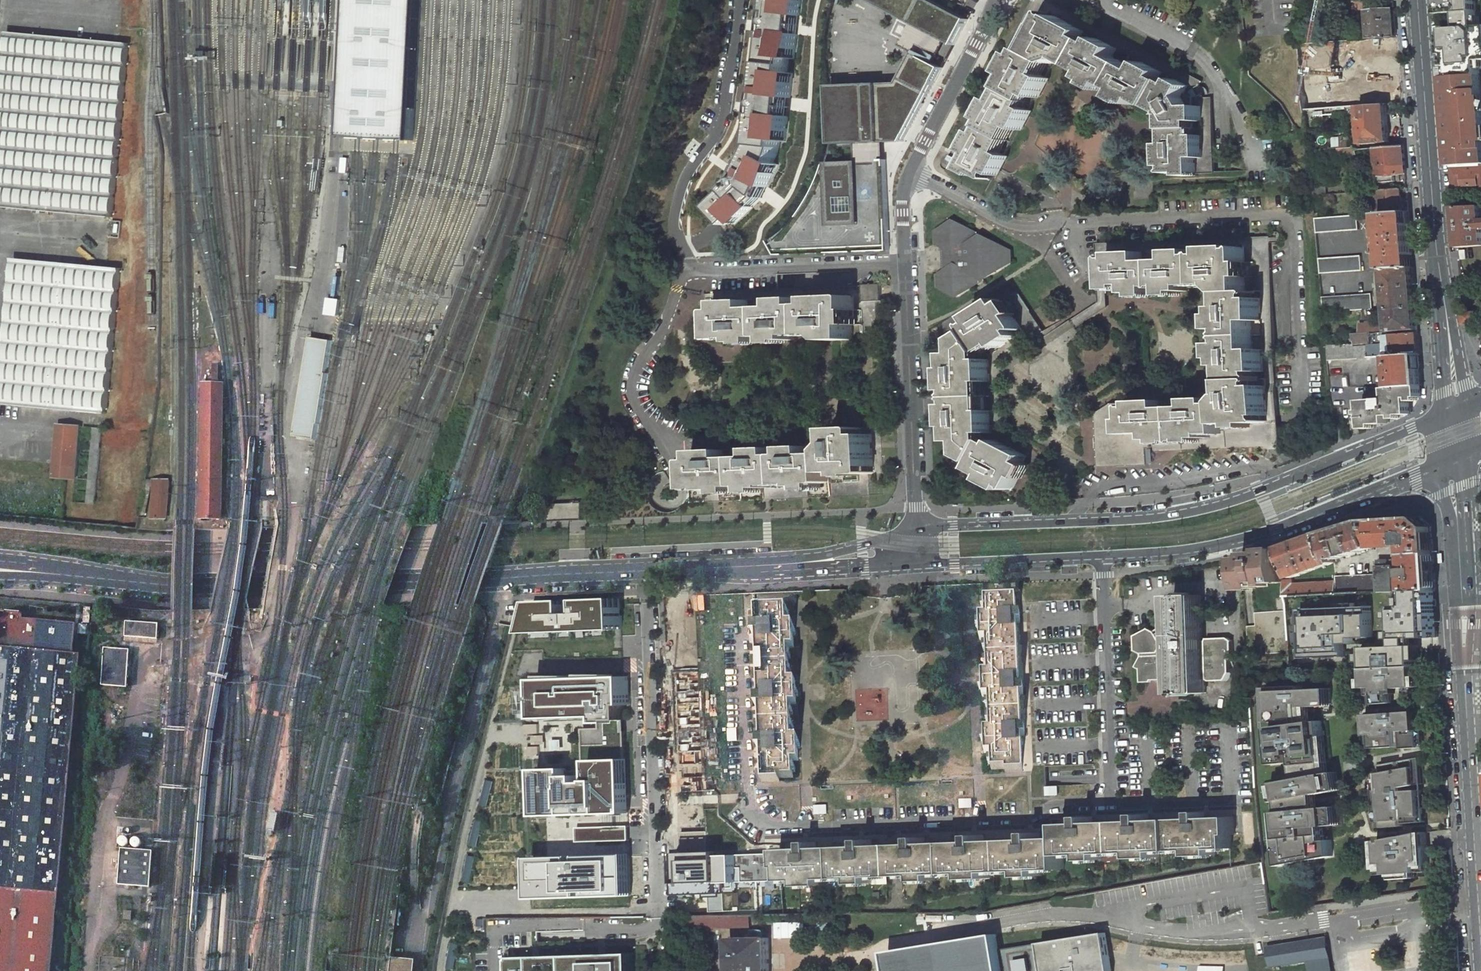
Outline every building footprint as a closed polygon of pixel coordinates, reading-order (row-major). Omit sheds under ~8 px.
[(343,137),(357,138),(376,139),(396,140),(413,140),(420,0),(350,0),(343,137)] [(801,14),(802,1),(803,0),(773,0),(773,7),(772,6),(770,12),(768,12),(767,13),(766,14),(765,26),(775,27),(775,34),(769,34),(769,40),(770,41),(768,63),(794,65),(794,59),(797,58),(798,48),(799,34),(801,14)] [(968,19),(931,0),(868,0),(954,45),(968,19)] [(1442,15),(1458,13),(1459,13),(1477,12),(1476,0),(1441,0),(1442,15)] [(1394,10),(1368,12),(1370,39),(1396,37),(1394,10)] [(1086,31),(1058,16),(1055,20),(1049,17),(1044,26),(1046,27),(1033,52),(1055,64),(1063,61),(1075,68),(1089,41),(1084,38),(1086,31)] [(1460,25),(1461,28),(1443,30),(1444,49),(1447,78),(1466,76),(1479,75),(1480,75),(1480,27),(1478,27),(1478,24),(1460,25)] [(769,34),(775,34),(775,27),(765,26),(765,27),(764,28),(764,30),(765,31),(766,32),(767,33),(768,34),(769,34)] [(7,31),(0,105),(0,206),(111,218),(127,43),(7,31)] [(1399,83),(1396,37),(1370,39),(1371,55),(1355,56),(1359,106),(1387,104),(1385,84),(1399,83)] [(1089,41),(1075,68),(1088,75),(1088,76),(1088,78),(1089,79),(1090,80),(1092,80),(1093,80),(1094,80),(1095,79),(1114,89),(1127,64),(1114,57),(1118,48),(1099,38),(1096,45),(1089,41)] [(1318,42),(1300,43),(1302,66),(1319,65),(1318,42)] [(1055,64),(1033,52),(1029,50),(1025,57),(1019,54),(1008,74),(1016,78),(1010,90),(1034,103),(1044,84),(1045,85),(1047,84),(1048,84),(1049,82),(1049,81),(1049,79),(1048,78),(1047,77),(1055,64)] [(833,145),(838,145),(836,90),(902,88),(919,55),(915,53),(899,83),(831,86),(833,145)] [(775,250),(889,246),(886,160),(878,160),(877,143),(904,142),(924,103),(922,102),(925,96),(927,97),(943,68),(919,55),(902,88),(836,90),(838,145),(855,144),(856,161),(826,162),(819,182),(813,193),(802,212),(795,222),(784,234),(780,238),(772,244),(775,250)] [(1177,80),(1144,62),(1139,71),(1127,64),(1114,89),(1133,98),(1132,100),(1133,102),(1134,103),(1135,104),(1136,104),(1137,104),(1138,103),(1139,102),(1160,113),(1177,80)] [(794,97),(795,84),(796,74),(794,73),(794,65),(768,63),(766,89),(765,90),(764,95),(760,96),(758,108),(764,109),(764,111),(765,112),(766,113),(768,113),(768,116),(764,116),(763,121),(764,121),(762,145),(787,148),(788,142),(791,141),(791,131),(792,117),(794,97)] [(1453,166),(1480,165),(1480,75),(1479,75),(1466,76),(1447,78),(1449,111),(1450,128),(1453,166)] [(1177,80),(1160,113),(1165,116),(1166,130),(1195,130),(1194,123),(1202,122),(1201,107),(1195,107),(1194,98),(1185,93),(1188,86),(1177,80)] [(988,129),(1014,143),(1021,130),(1022,130),(1023,129),(1025,128),(1025,127),(1026,126),(1026,124),(1025,123),(1024,122),(1034,103),(1010,90),(1002,103),(995,100),(985,119),(991,123),(988,129)] [(1387,104),(1359,106),(1361,130),(1358,131),(1359,144),(1389,142),(1387,104)] [(766,113),(765,112),(764,111),(764,109),(758,108),(758,112),(759,113),(760,115),(762,116),(764,116),(768,116),(768,113),(766,113)] [(978,132),(968,152),(974,155),(966,170),(979,176),(980,175),(993,181),(1003,162),(1005,163),(1006,163),(1008,162),(1009,160),(1009,159),(1009,157),(1008,156),(1007,155),(1014,143),(988,129),(985,136),(978,132)] [(1204,159),(1203,137),(1195,137),(1195,130),(1166,130),(1166,144),(1165,145),(1164,146),(1163,148),(1163,149),(1164,150),(1165,152),(1166,153),(1167,153),(1169,176),(1183,176),(1183,179),(1198,179),(1197,159),(1204,159)] [(1348,137),(1330,138),(1331,150),(1340,149),(1349,148),(1348,137)] [(1316,218),(1409,211),(1404,143),(1310,152),(1316,218)] [(738,190),(717,211),(734,227),(739,222),(741,224),(749,216),(759,206),(766,200),(774,185),(780,172),(785,163),(782,161),(786,151),(787,148),(762,145),(752,168),(751,169),(749,174),(752,176),(749,183),(740,179),(737,187),(738,190)] [(1453,166),(1455,188),(1466,188),(1466,186),(1480,185),(1480,187),(1480,165),(1453,166)] [(740,179),(749,183),(752,176),(749,174),(746,174),(744,174),(743,175),(742,176),(741,177),(740,179)] [(774,185),(766,200),(759,206),(762,208),(771,200),(777,186),(774,185)] [(1480,198),(1456,200),(1456,208),(1480,206),(1480,198)] [(1456,208),(1459,248),(1480,246),(1480,206),(1456,208)] [(1383,213),(1381,213),(1384,266),(1385,269),(1413,267),(1413,263),(1409,211),(1403,212),(1383,213)] [(1361,215),(1316,218),(1318,233),(1359,230),(1359,220),(1361,220),(1361,215)] [(749,216),(741,224),(744,226),(751,219),(749,216)] [(944,247),(945,271),(937,276),(938,288),(951,294),(956,297),(975,285),(974,275),(984,280),(1013,261),(1012,252),(981,236),(973,241),(973,231),(953,221),(936,232),(936,243),(940,245),(944,247)] [(889,246),(775,250),(778,255),(890,250),(889,246)] [(1099,416),(1101,466),(1143,464),(1142,450),(1150,449),(1150,442),(1207,439),(1207,432),(1222,431),(1222,427),(1262,424),(1262,416),(1266,416),(1266,379),(1257,379),(1257,372),(1264,372),(1263,350),(1254,350),(1253,321),(1261,321),(1261,299),(1253,299),(1252,291),(1246,290),(1244,251),(1237,251),(1237,247),(1208,248),(1208,256),(1194,257),(1193,250),(1171,251),(1171,260),(1143,261),(1142,252),(1113,253),(1113,258),(1107,258),(1108,290),(1128,289),(1128,290),(1129,291),(1130,292),(1131,293),(1133,293),(1135,292),(1136,292),(1137,290),(1137,289),(1179,287),(1179,288),(1180,289),(1181,290),(1183,290),(1185,290),(1186,289),(1187,288),(1188,287),(1216,286),(1224,293),(1224,306),(1223,307),(1222,308),(1221,309),(1221,311),(1221,313),(1222,314),(1223,315),(1225,315),(1227,358),(1225,358),(1224,360),(1224,361),(1223,362),(1224,364),(1224,365),(1226,366),(1227,367),(1228,395),(1221,403),(1200,404),(1200,402),(1198,401),(1197,400),(1195,400),(1193,401),(1192,401),(1191,403),(1191,404),(1164,405),(1163,404),(1162,403),(1160,402),(1158,402),(1157,403),(1156,404),(1155,405),(1155,406),(1111,408),(1099,416)] [(1361,256),(1320,259),(1322,274),(1363,271),(1361,256)] [(119,268),(14,257),(1,404),(106,414),(119,268)] [(1413,267),(1385,269),(1388,308),(1416,307),(1413,267)] [(347,271),(335,270),(328,316),(340,318),(347,271)] [(862,282),(863,299),(881,299),(881,282),(862,282)] [(1372,294),(1324,297),(1326,313),(1364,310),(1373,309),(1372,294)] [(853,323),(852,308),(856,308),(855,298),(848,298),(848,295),(816,297),(816,306),(808,306),(810,334),(817,334),(817,331),(823,330),(823,333),(831,340),(854,339),(853,323)] [(779,332),(786,332),(787,335),(787,336),(788,337),(789,338),(790,339),(791,339),(793,338),(794,338),(795,337),(795,336),(795,335),(810,334),(808,306),(801,307),(801,297),(779,298),(779,305),(763,306),(764,336),(773,335),(780,335),(779,332)] [(714,337),(735,337),(735,338),(736,339),(737,340),(738,340),(739,340),(740,340),(741,339),(742,338),(742,337),(742,336),(742,334),(749,333),(749,336),(757,336),(764,336),(763,306),(750,306),(749,299),(719,300),(720,308),(720,312),(713,312),(714,337)] [(1010,484),(1015,487),(1021,477),(1023,478),(1030,465),(1024,462),(1027,455),(998,441),(995,446),(990,444),(990,442),(987,441),(987,433),(994,433),(993,410),(986,410),(985,382),(991,381),(990,359),(983,359),(982,353),(986,351),(984,348),(995,341),(999,347),(1018,335),(1014,329),(1020,325),(1005,302),(1003,303),(1001,301),(992,307),(990,307),(989,306),(988,307),(987,307),(986,308),(985,309),(985,311),(985,312),(951,334),(954,367),(952,368),(951,369),(951,370),(950,371),(950,372),(951,374),(951,375),(953,376),(954,377),(957,419),(955,420),(954,421),(953,422),(953,424),(954,426),(954,427),(955,428),(956,429),(958,429),(959,449),(966,449),(967,456),(973,459),(969,467),(988,477),(988,478),(988,480),(989,481),(990,482),(991,483),(993,483),(995,482),(996,480),(1008,487),(1010,484)] [(1416,307),(1388,308),(1389,322),(1369,323),(1369,332),(1382,332),(1418,330),(1416,307)] [(1373,309),(1364,310),(1365,320),(1377,319),(1376,309),(1373,309)] [(1478,311),(1464,313),(1465,324),(1478,323),(1479,323),(1478,311)] [(1369,332),(1354,333),(1354,343),(1370,342),(1370,339),(1383,338),(1382,332),(1369,332)] [(1418,332),(1395,334),(1397,355),(1420,354),(1418,332)] [(331,341),(311,338),(295,435),(315,438),(318,423),(319,423),(327,374),(326,373),(331,341)] [(1371,346),(1329,348),(1330,360),(1371,357),(1387,356),(1386,345),(1371,346)] [(1397,355),(1390,356),(1393,388),(1422,386),(1420,354),(1397,355)] [(202,383),(200,518),(220,518),(222,383),(202,383)] [(1393,388),(1388,388),(1389,399),(1363,400),(1365,425),(1390,423),(1389,416),(1412,414),(1411,398),(1423,397),(1422,386),(1393,388)] [(80,426),(59,424),(54,476),(76,478),(80,426)] [(102,428),(94,427),(87,503),(95,504),(102,428)] [(829,473),(861,472),(861,474),(871,473),(871,467),(874,467),(872,434),(865,434),(862,434),(862,427),(834,428),(834,436),(839,436),(839,442),(834,442),(828,449),(829,473)] [(813,445),(790,446),(790,451),(799,450),(800,454),(807,454),(806,449),(807,448),(807,447),(808,447),(809,446),(810,446),(811,447),(812,447),(812,448),(813,449),(813,445)] [(775,446),(753,447),(753,451),(753,450),(754,449),(755,448),(756,448),(757,448),(758,448),(759,449),(760,450),(760,455),(767,455),(767,452),(776,451),(775,446)] [(807,454),(800,454),(799,450),(790,451),(783,451),(785,481),(798,480),(798,486),(808,486),(821,485),(821,484),(821,481),(829,480),(829,473),(828,449),(813,450),(813,449),(812,448),(812,447),(811,447),(810,446),(809,446),(808,447),(807,447),(807,448),(806,449),(807,454)] [(738,452),(741,484),(748,484),(748,488),(762,488),(770,487),(770,481),(785,481),(783,451),(776,451),(767,452),(767,455),(760,455),(760,450),(759,449),(758,448),(757,448),(756,448),(755,448),(754,449),(753,450),(753,451),(753,452),(738,452)] [(717,456),(709,457),(709,454),(694,454),(688,454),(689,485),(695,485),(702,485),(702,490),(717,489),(733,489),(733,484),(741,484),(738,452),(724,453),(724,452),(723,451),(723,450),(722,449),(720,449),(719,449),(718,450),(718,451),(717,452),(717,453),(717,456)] [(171,480),(159,480),(159,518),(170,518),(171,480)] [(581,503),(549,504),(549,522),(583,520),(581,503)] [(1384,546),(1408,545),(1409,554),(1433,553),(1431,527),(1420,517),(1368,520),(1367,520),(1375,547),(1376,547),(1384,546)] [(1367,520),(1324,533),(1333,559),(1334,559),(1375,547),(1367,520)] [(1292,577),(1335,562),(1334,559),(1333,559),(1324,533),(1282,548),(1292,577)] [(1253,586),(1268,585),(1268,582),(1284,581),(1282,548),(1255,555),(1256,558),(1242,559),(1243,572),(1244,586),(1244,587),(1253,586)] [(1395,577),(1395,592),(1397,591),(1409,591),(1410,591),(1436,590),(1433,553),(1409,554),(1409,569),(1407,569),(1408,577),(1398,577),(1395,577)] [(1378,575),(1379,592),(1383,592),(1395,592),(1395,577),(1394,565),(1393,565),(1390,565),(1379,566),(1378,566),(1378,575)] [(1243,572),(1235,572),(1235,586),(1243,586),(1243,572)] [(1378,575),(1337,577),(1336,576),(1336,581),(1337,594),(1359,593),(1379,592),(1378,575)] [(1293,580),(1284,581),(1285,596),(1286,596),(1337,594),(1336,581),(1293,584),(1293,580)] [(1438,644),(1436,590),(1395,592),(1396,611),(1389,612),(1389,619),(1396,619),(1397,632),(1390,632),(1391,639),(1396,639),(1397,646),(1420,645),(1438,644)] [(1201,596),(1174,597),(1176,642),(1178,680),(1178,693),(1205,692),(1204,679),(1203,641),(1201,596)] [(576,600),(542,601),(534,632),(627,629),(626,598),(589,599),(590,613),(577,613),(576,600)] [(1015,598),(984,599),(984,604),(985,616),(979,616),(979,618),(979,623),(979,629),(979,637),(980,640),(985,639),(987,672),(981,672),(981,684),(982,690),(982,695),(982,696),(988,696),(988,702),(989,723),(989,729),(983,729),(984,753),(990,753),(991,769),(1005,769),(1005,772),(1023,771),(1021,736),(1025,736),(1024,727),(1021,728),(1019,694),(1023,694),(1023,686),(1019,686),(1016,623),(1020,623),(1020,614),(1016,614),(1016,603),(1015,598)] [(96,605),(93,604),(92,617),(99,618),(100,605),(96,605)] [(90,607),(84,607),(82,622),(89,623),(90,607)] [(786,607),(755,609),(755,625),(752,625),(752,634),(756,634),(758,697),(755,697),(755,705),(759,705),(760,738),(756,739),(757,747),(760,747),(761,767),(762,782),(779,781),(779,778),(793,777),(792,761),(798,761),(797,737),(791,737),(790,704),(796,704),(795,680),(789,680),(788,648),(794,647),(793,624),(787,624),(786,607)] [(1372,607),(1301,609),(1302,659),(1345,657),(1344,645),(1355,644),(1355,638),(1373,637),(1372,607)] [(79,653),(71,652),(74,622),(21,617),(22,613),(0,611),(0,970),(50,970),(79,653)] [(158,623),(125,621),(124,636),(156,638),(158,623)] [(1162,627),(1155,631),(1161,642),(1167,639),(1173,639),(1172,626),(1169,626),(1168,624),(1162,627)] [(1148,628),(1134,636),(1135,651),(1141,653),(1141,656),(1136,667),(1140,669),(1140,682),(1150,682),(1153,677),(1162,679),(1162,683),(1171,687),(1174,681),(1178,680),(1176,642),(1173,642),(1173,639),(1167,639),(1161,642),(1155,631),(1148,628)] [(1207,641),(1203,641),(1204,679),(1208,679),(1211,681),(1226,680),(1231,672),(1230,659),(1233,659),(1232,640),(1228,638),(1207,638),(1207,641)] [(1421,661),(1420,645),(1366,647),(1367,654),(1360,654),(1361,663),(1367,663),(1367,669),(1415,667),(1415,661),(1421,661)] [(128,649),(103,647),(101,685),(125,686),(128,649)] [(1440,665),(1428,666),(1428,673),(1440,672),(1440,665)] [(1367,669),(1365,669),(1366,688),(1370,688),(1371,696),(1376,696),(1376,705),(1392,704),(1392,695),(1396,695),(1396,688),(1399,688),(1399,689),(1416,688),(1415,667),(1367,669)] [(545,681),(538,681),(540,717),(601,715),(601,730),(584,730),(585,772),(535,773),(536,815),(629,812),(626,731),(623,731),(623,720),(626,720),(625,705),(629,705),(628,676),(613,676),(613,675),(585,675),(586,679),(574,680),(574,677),(545,678),(545,681)] [(1441,679),(1428,680),(1429,690),(1441,689),(1441,679)] [(1285,721),(1286,726),(1307,723),(1306,707),(1322,706),(1322,702),(1330,702),(1330,689),(1303,690),(1302,686),(1266,687),(1268,721),(1285,721)] [(1419,749),(1417,713),(1401,714),(1401,718),(1397,718),(1397,714),(1387,714),(1388,718),(1385,718),(1384,715),(1368,716),(1369,736),(1372,736),(1373,749),(1399,747),(1399,745),(1403,744),(1403,750),(1419,749)] [(1293,754),(1295,780),(1324,775),(1320,737),(1323,737),(1321,721),(1307,723),(1286,726),(1268,728),(1271,763),(1290,762),(1289,754),(1293,754)] [(1383,823),(1383,827),(1401,826),(1401,820),(1405,820),(1405,823),(1421,823),(1420,790),(1414,790),(1414,785),(1416,785),(1416,777),(1419,777),(1418,758),(1401,761),(1401,766),(1398,766),(1398,762),(1380,765),(1380,779),(1381,790),(1375,790),(1375,805),(1382,804),(1383,823)] [(1276,848),(1277,866),(1297,862),(1296,859),(1309,856),(1310,860),(1331,856),(1330,840),(1323,837),(1322,823),(1328,823),(1328,821),(1338,820),(1337,807),(1316,808),(1315,793),(1330,792),(1330,788),(1339,787),(1337,773),(1324,775),(1295,780),(1279,783),(1279,787),(1271,788),(1272,802),(1281,801),(1281,812),(1275,812),(1278,848),(1276,848)] [(493,784),(487,782),(481,803),(487,805),(493,784)] [(1176,784),(1164,785),(1164,794),(1169,793),(1172,793),(1177,793),(1176,784)] [(1059,786),(1046,786),(1047,796),(1050,795),(1054,795),(1059,795),(1059,786)] [(971,799),(959,799),(959,808),(963,808),(967,808),(972,808),(971,799)] [(828,805),(815,805),(816,814),(824,814),(828,814),(828,805)] [(278,813),(272,812),(268,830),(274,831),(278,813)] [(809,848),(779,849),(780,859),(780,867),(783,867),(784,880),(800,880),(800,886),(824,885),(824,879),(856,877),(856,883),(874,883),(873,877),(918,875),(919,881),(936,880),(936,874),(968,873),(968,879),(992,878),(992,872),(1024,870),(1024,876),(1042,876),(1042,870),(1064,869),(1064,855),(1086,854),(1087,860),(1104,859),(1104,853),(1136,852),(1136,858),(1160,857),(1160,851),(1192,850),(1192,856),(1216,855),(1216,849),(1232,848),(1232,834),(1235,834),(1234,816),(1205,818),(1205,812),(1197,812),(1197,818),(1149,820),(1149,814),(1141,814),(1141,820),(1093,822),(1093,816),(1085,816),(1085,823),(1062,823),(1063,837),(1040,838),(1040,832),(1032,832),(1033,838),(984,840),(984,834),(976,835),(977,841),(951,842),(925,843),(924,837),(917,837),(917,843),(872,845),(872,839),(864,839),(865,845),(816,847),(816,841),(808,842),(809,848)] [(482,824),(477,822),(472,843),(477,844),(482,824)] [(629,826),(577,827),(578,842),(629,840),(629,826)] [(707,831),(681,832),(683,895),(709,893),(710,912),(725,911),(723,883),(784,880),(783,867),(780,867),(780,859),(723,861),(723,851),(707,851),(707,831)] [(1375,842),(1376,869),(1387,868),(1388,874),(1392,874),(1415,873),(1418,873),(1417,867),(1427,866),(1425,831),(1375,842)] [(151,850),(119,848),(117,884),(148,886),(151,850)] [(625,886),(631,885),(630,865),(625,865),(624,855),(534,858),(535,899),(626,896),(625,886)] [(475,859),(470,858),(465,880),(470,881),(475,859)] [(700,918),(692,917),(691,929),(699,930),(700,918)] [(1042,943),(1046,970),(1113,970),(1109,951),(1107,936),(1106,933),(1042,943)] [(1001,950),(998,934),(888,952),(891,970),(1005,970),(1001,950)] [(731,938),(731,970),(769,970),(769,937),(731,938)] [(1328,937),(1268,946),(1271,968),(1308,962),(1309,970),(1333,970),(1328,937)] [(1005,970),(1046,970),(1042,943),(1001,950),(1005,970)] [(459,946),(452,945),(448,965),(455,966),(459,946)] [(634,954),(614,954),(548,957),(508,958),(508,970),(635,970),(634,954)] [(390,957),(388,970),(412,970),(413,959),(390,957)]
